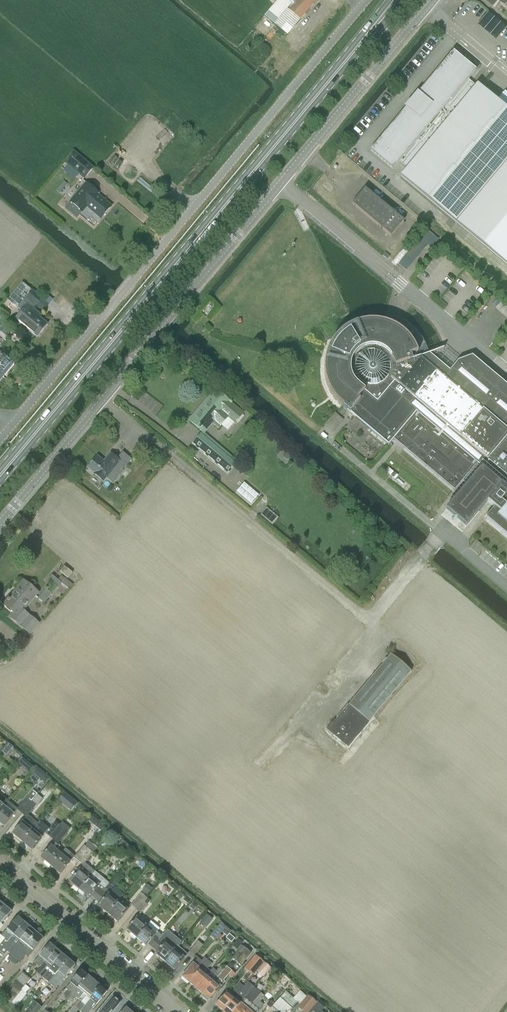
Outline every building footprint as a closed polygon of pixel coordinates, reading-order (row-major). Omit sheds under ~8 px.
[(288,0),(279,0),(265,17),(287,35),(300,19),(289,10),(294,4),(288,0)] [(289,10),(300,19),(316,0),(297,0),(294,4),(289,10)] [(499,3),(506,9),(506,0),(501,0),(499,3)] [(373,150),(392,167),(398,160),(407,168),(400,176),(483,246),(484,244),(506,265),(506,109),(478,84),(476,86),(467,78),(474,70),(454,54),(415,100),(413,98),(409,102),(411,104),(373,150)] [(84,180),(93,169),(74,153),(65,164),(84,180)] [(95,196),(97,193),(84,183),(68,202),(80,212),(85,207),(99,219),(110,206),(99,197),(98,198),(95,196)] [(391,235),(404,220),(364,187),(351,203),(391,235)] [(428,245),(420,239),(399,265),(406,271),(428,245)] [(28,304),(33,308),(42,298),(22,282),(7,300),(17,309),(18,308),(22,312),(28,304)] [(501,302),(496,308),(506,318),(506,307),(501,302)] [(38,312),(33,308),(28,304),(22,312),(16,318),(38,336),(48,324),(37,314),(38,312)] [(206,317),(214,309),(209,305),(202,314),(206,317)] [(327,385),(347,411),(389,446),(394,440),(455,491),(463,481),(467,485),(446,510),(466,528),(487,502),(494,508),(484,521),(485,521),(486,520),(506,537),(506,386),(472,357),(458,362),(451,370),(430,355),(444,350),(444,349),(420,358),(418,353),(399,329),(405,321),(404,320),(398,328),(397,328),(396,327),(384,323),(369,321),(341,332),(341,333),(327,385)] [(33,349),(24,341),(20,345),(29,354),(33,349)] [(0,353),(0,374),(4,377),(15,364),(0,352),(0,353)] [(203,433),(212,422),(219,428),(228,417),(235,423),(243,413),(215,389),(189,420),(203,433)] [(325,424),(333,431),(342,421),(334,413),(325,424)] [(228,475),(237,465),(200,434),(192,444),(228,475)] [(124,469),(132,459),(124,452),(118,459),(111,453),(104,462),(97,456),(88,467),(95,473),(94,473),(104,482),(107,479),(113,484),(125,470),(124,469)] [(385,471),(394,479),(398,475),(396,473),(395,474),(388,468),(385,471)] [(268,495),(262,502),(274,512),(280,505),(268,495)] [(469,548),(478,555),(484,548),(475,540),(469,548)] [(60,572),(68,578),(72,573),(64,566),(60,572)] [(48,580),(52,583),(41,596),(46,600),(51,594),(57,588),(60,590),(63,587),(64,588),(65,586),(69,589),(72,586),(61,576),(57,580),(52,575),(48,580)] [(39,624),(23,611),(38,593),(24,581),(4,605),(14,613),(10,618),(30,635),(39,624)] [(325,729),(347,748),(373,718),(411,673),(390,655),(332,724),(331,723),(325,729)] [(8,754),(14,747),(9,742),(3,750),(8,754)] [(25,759),(21,762),(30,771),(34,767),(25,759)] [(39,779),(45,784),(49,780),(43,775),(39,779)] [(7,802),(8,801),(0,794),(0,811),(7,802)] [(31,802),(22,814),(26,817),(36,805),(36,806),(42,799),(37,795),(31,802)] [(22,814),(31,802),(27,798),(17,809),(22,814)] [(0,811),(0,823),(3,826),(17,809),(7,802),(0,811)] [(23,842),(38,824),(28,815),(12,833),(23,842)] [(92,816),(88,821),(100,831),(105,826),(92,816)] [(50,837),(59,825),(55,821),(45,833),(50,837)] [(59,825),(50,837),(55,841),(57,843),(70,829),(62,822),(59,825)] [(38,824),(23,842),(31,850),(41,837),(33,830),(38,824)] [(79,861),(95,842),(94,842),(93,843),(90,840),(89,842),(88,841),(84,846),(84,845),(74,856),(74,857),(79,861)] [(130,847),(122,840),(115,847),(123,854),(130,847)] [(41,858),(51,866),(61,854),(56,850),(60,845),(57,843),(55,841),(41,858)] [(95,842),(79,861),(83,864),(97,848),(96,848),(98,845),(95,842)] [(61,854),(51,866),(60,874),(74,857),(74,856),(70,853),(66,858),(61,854)] [(80,890),(95,871),(85,863),(80,869),(79,869),(69,881),(80,890)] [(95,871),(80,890),(89,898),(91,896),(96,900),(109,884),(109,883),(95,871)] [(109,884),(96,900),(100,903),(98,905),(108,914),(118,902),(108,894),(110,891),(109,891),(113,887),(109,884)] [(136,909),(146,897),(141,893),(131,905),(136,909)] [(146,897),(136,909),(141,913),(151,901),(146,897)] [(118,902),(108,914),(117,922),(127,909),(118,902)] [(193,902),(189,907),(194,910),(197,905),(193,902)] [(0,910),(0,924),(10,912),(4,906),(0,910)] [(206,914),(200,922),(206,927),(212,919),(206,914)] [(23,922),(16,917),(6,929),(7,930),(2,936),(0,935),(0,950),(23,922)] [(137,938),(147,926),(141,921),(137,918),(127,930),(137,938)] [(147,926),(137,938),(145,945),(147,943),(153,948),(163,936),(158,931),(160,929),(151,921),(147,926)] [(0,950),(1,950),(0,951),(0,952),(5,956),(29,927),(23,922),(0,950)] [(232,930),(222,922),(210,937),(214,940),(223,930),(228,935),(229,934),(232,930)] [(29,927),(5,956),(6,957),(14,946),(17,949),(13,954),(17,956),(36,933),(29,927)] [(175,950),(181,942),(167,930),(163,936),(153,948),(157,951),(155,953),(165,962),(175,950)] [(36,933),(17,956),(14,960),(18,963),(24,955),(28,957),(32,952),(32,951),(42,938),(36,933)] [(229,934),(226,938),(231,943),(235,939),(229,934)] [(193,957),(203,945),(198,941),(188,953),(193,957)] [(40,968),(55,949),(48,944),(38,956),(38,957),(33,963),(36,965),(40,968)] [(242,947),(232,959),(240,966),(251,953),(248,952),(249,951),(246,948),(245,949),(242,947)] [(51,967),(62,954),(55,949),(40,968),(43,970),(46,973),(51,967)] [(181,955),(175,950),(165,962),(174,970),(187,955),(183,952),(181,955)] [(62,954),(51,967),(46,973),(42,978),(48,983),(52,978),(68,960),(62,954)] [(244,968),(253,975),(256,972),(264,962),(255,955),(244,968)] [(189,982),(210,957),(209,956),(206,959),(204,958),(202,961),(198,958),(182,976),(189,982)] [(210,957),(189,982),(196,988),(207,975),(210,971),(207,969),(214,961),(210,957)] [(68,960),(52,978),(48,983),(55,989),(64,979),(63,978),(74,965),(68,960)] [(256,972),(262,977),(270,968),(264,962),(256,972)] [(223,970),(203,994),(210,1000),(225,982),(224,981),(232,971),(227,966),(223,970)] [(207,975),(196,988),(203,994),(223,970),(220,967),(216,971),(213,968),(210,971),(207,975)] [(67,1000),(87,976),(80,970),(70,983),(70,984),(66,989),(68,991),(63,997),(67,1000)] [(14,999),(16,996),(31,979),(23,972),(5,992),(14,999)] [(87,976),(67,1000),(67,1001),(69,999),(73,1002),(76,998),(78,1000),(93,981),(87,976)] [(93,981),(78,1000),(79,1000),(81,1002),(76,1009),(79,1011),(100,986),(93,981)] [(223,1010),(225,1011),(233,1011),(245,998),(254,987),(247,982),(243,987),(243,986),(223,1010)] [(223,1010),(243,986),(239,983),(230,994),(227,992),(217,1005),(223,1010)] [(26,985),(16,996),(22,1001),(29,988),(26,985)] [(79,1011),(80,1011),(90,1011),(96,1005),(95,1004),(106,991),(100,986),(79,1011)] [(233,1011),(245,1011),(261,993),(254,987),(245,998),(233,1011)] [(297,1003),(285,992),(280,998),(279,998),(270,1008),(275,1011),(289,1011),(297,1003)] [(245,1011),(257,1011),(263,1005),(259,1003),(265,997),(261,993),(245,1011)] [(318,1002),(309,994),(297,1008),(302,1011),(309,1011),(311,1010),(311,1011),(318,1002)] [(16,996),(14,999),(14,1000),(11,1003),(17,1007),(22,1001),(16,996)] [(119,1003),(112,997),(99,1011),(111,1011),(119,1003)] [(42,1008),(33,1001),(25,1011),(38,1011),(42,1008)] [(311,1011),(313,1011),(321,1011),(324,1008),(318,1004),(319,1003),(318,1002),(311,1011)]
